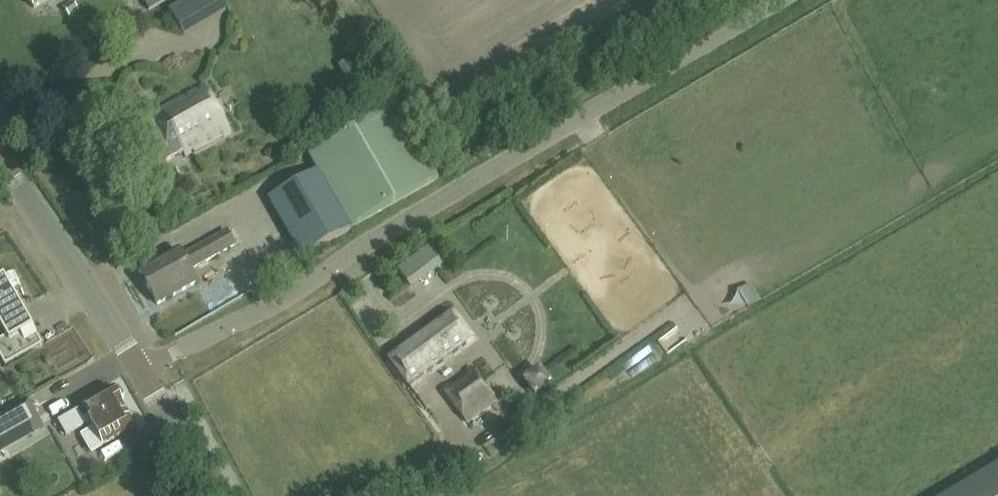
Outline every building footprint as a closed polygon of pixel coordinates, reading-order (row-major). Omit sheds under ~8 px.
[(33,8),(46,0),(28,0),(33,8)] [(149,12),(170,0),(142,0),(149,12)] [(227,7),(223,0),(207,0),(215,13),(227,7)] [(73,2),(63,9),(69,17),(78,10),(73,2)] [(185,156),(229,131),(204,87),(161,111),(163,115),(126,135),(147,173),(183,153),(185,156)] [(271,197),(304,257),(351,230),(350,229),(437,180),(396,107),(308,156),(317,171),(271,197)] [(247,204),(240,208),(252,227),(260,223),(247,204)] [(138,271),(157,305),(196,283),(189,271),(234,245),(227,231),(181,257),(177,249),(138,271)] [(411,291),(439,270),(426,252),(398,273),(411,291)] [(6,337),(0,340),(0,357),(5,366),(42,345),(20,306),(14,295),(22,290),(20,287),(13,275),(5,280),(3,277),(0,279),(0,327),(6,337)] [(753,279),(741,284),(749,299),(760,293),(753,279)] [(14,295),(20,306),(27,302),(31,303),(31,300),(23,286),(20,287),(22,290),(14,295)] [(396,371),(397,370),(408,385),(473,338),(455,312),(388,361),(396,371)] [(467,424),(497,403),(473,367),(442,388),(467,424)] [(121,403),(124,397),(120,391),(114,391),(113,390),(84,406),(89,415),(82,419),(77,410),(57,421),(66,436),(87,424),(89,428),(92,427),(102,445),(133,427),(120,405),(122,404),(121,403)] [(43,427),(28,400),(0,416),(0,452),(43,427)] [(954,495),(997,495),(997,469),(954,495)]
